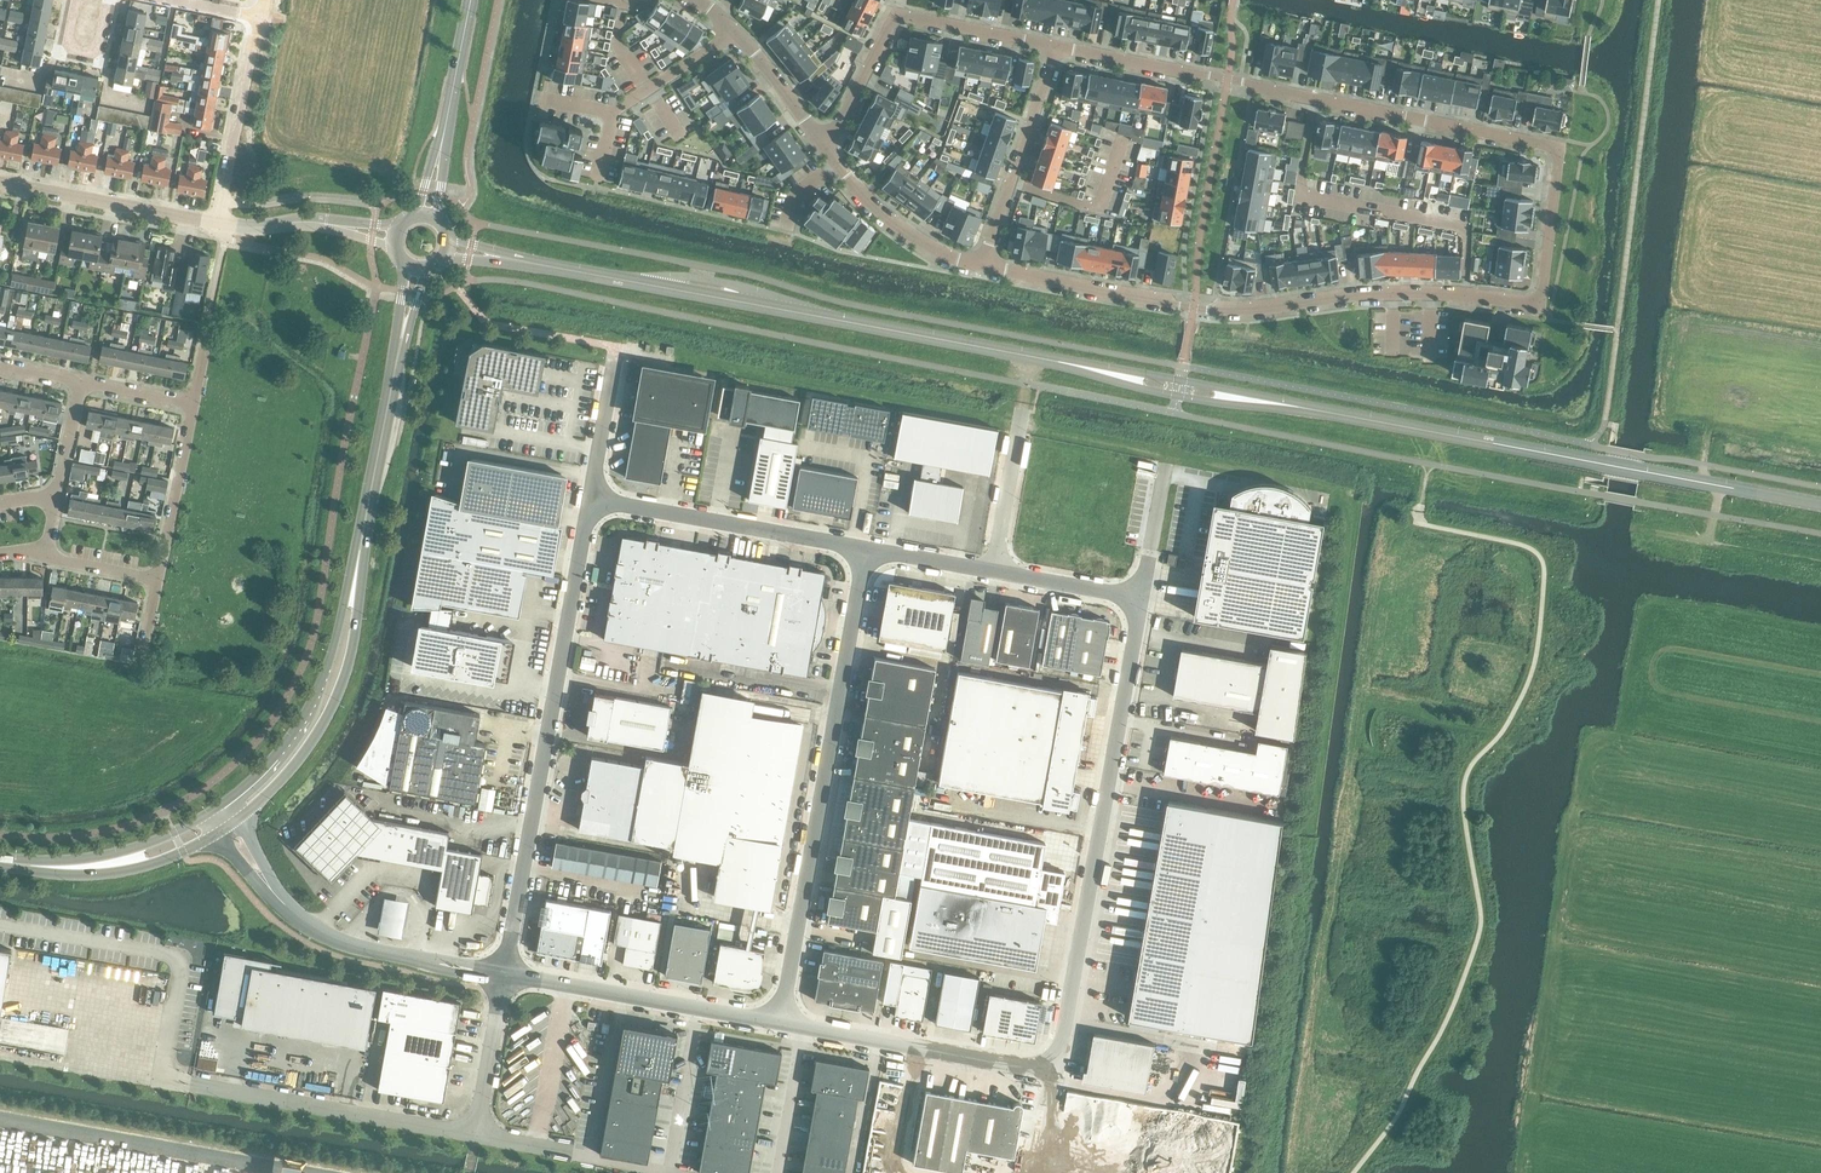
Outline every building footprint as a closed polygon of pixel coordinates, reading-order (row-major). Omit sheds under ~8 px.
[(51,9),(53,0),(34,0),(33,5),(51,9)] [(566,10),(587,14),(594,16),(596,4),(576,0),(568,0),(566,10)] [(760,17),(767,4),(765,3),(767,0),(741,0),(738,6),(740,8),(739,10),(748,14),(750,12),(760,17)] [(842,12),(866,24),(872,13),(847,0),(843,8),(842,12)] [(875,0),(848,0),(847,0),(872,13),(876,5),(878,1),(875,0)] [(981,12),(983,0),(968,0),(966,8),(973,10),(973,11),(981,12)] [(981,12),(988,14),(989,13),(996,14),(999,0),(983,0),(981,12)] [(1028,0),(1014,0),(1011,14),(1025,16),(1028,0)] [(1038,18),(1042,0),(1028,0),(1025,16),(1038,18)] [(1058,0),(1044,0),(1040,19),(1053,22),(1058,0)] [(1067,25),(1072,0),(1058,0),(1053,22),(1067,25)] [(1087,0),(1074,0),(1069,25),(1082,27),(1087,0)] [(1082,27),(1082,28),(1096,30),(1098,17),(1106,18),(1109,2),(1101,1),(1096,0),(1087,0),(1082,27)] [(1505,0),(1477,0),(1489,2),(1488,8),(1503,11),(1505,0)] [(1503,11),(1519,14),(1520,9),(1532,11),(1534,0),(1505,0),(1503,11)] [(1556,20),(1558,12),(1570,15),(1571,12),(1573,12),(1576,0),(1538,0),(1535,15),(1544,16),(1544,17),(1556,20)] [(643,25),(654,32),(670,8),(659,1),(653,9),(648,6),(635,15),(640,21),(643,24),(643,25)] [(816,5),(809,1),(806,6),(813,10),(816,5)] [(823,11),(826,4),(821,2),(818,9),(823,11)] [(1109,2),(1106,18),(1116,20),(1113,34),(1127,37),(1133,7),(1120,5),(1109,2)] [(33,5),(30,19),(48,23),(51,9),(33,5)] [(1133,8),(1133,7),(1127,37),(1140,39),(1146,11),(1133,8)] [(665,40),(681,15),(670,8),(654,32),(665,40)] [(129,9),(126,24),(144,27),(147,12),(129,9)] [(24,19),(24,18),(25,13),(11,10),(10,16),(24,19)] [(584,26),(585,25),(587,14),(566,10),(563,21),(584,26)] [(1147,17),(1143,40),(1156,42),(1162,14),(1148,11),(1147,17)] [(842,12),(836,24),(860,36),(866,24),(842,12)] [(1558,12),(1557,20),(1569,22),(1570,15),(1558,12)] [(1156,42),(1169,45),(1174,22),(1175,17),(1162,14),(1156,42)] [(154,29),(158,30),(165,32),(168,17),(157,15),(154,29)] [(681,15),(665,40),(676,47),(692,23),(681,15)] [(23,24),(24,19),(10,16),(9,21),(23,24)] [(1185,49),(1185,48),(1190,26),(1191,20),(1177,17),(1171,46),(1185,49)] [(30,19),(28,33),(45,37),(48,23),(30,19)] [(766,40),(775,51),(792,36),(784,26),(785,25),(780,19),(768,28),(773,34),(766,40)] [(565,22),(563,33),(590,39),(592,27),(585,25),(584,26),(563,21),(563,22),(565,22)] [(1199,21),(1198,28),(1190,26),(1185,48),(1193,49),(1193,50),(1208,53),(1208,51),(1210,52),(1213,41),(1210,40),(1214,23),(1199,21)] [(171,38),(225,48),(228,32),(212,29),(210,39),(181,33),(182,25),(174,23),(171,38)] [(703,30),(692,23),(676,47),(687,54),(695,42),(697,43),(703,35),(701,33),(703,30)] [(825,33),(828,26),(823,23),(820,30),(825,33)] [(126,24),(123,38),(163,46),(164,41),(142,36),(144,27),(126,24)] [(833,28),(828,26),(825,33),(829,35),(833,28)] [(28,33),(25,48),(42,51),(45,37),(28,33)] [(587,50),(590,39),(563,33),(561,45),(587,50)] [(1283,45),(1269,42),(1270,36),(1262,35),(1258,51),(1266,52),(1263,70),(1278,73),(1283,45)] [(775,51),(783,61),(801,46),(792,36),(775,51)] [(919,73),(926,40),(911,37),(905,70),(919,73)] [(4,38),(1,50),(9,51),(11,40),(4,38)] [(123,38),(121,52),(138,55),(140,46),(162,51),(163,46),(123,38)] [(206,61),(222,64),(225,48),(171,38),(170,45),(207,52),(206,61)] [(644,39),(640,42),(644,48),(649,45),(644,39)] [(11,40),(9,51),(16,53),(18,46),(19,42),(11,40)] [(934,76),(943,78),(946,63),(937,61),(941,43),(926,40),(919,73),(934,76)] [(1304,60),(1307,44),(1299,42),(1298,48),(1283,45),(1278,73),(1278,72),(1293,75),(1296,58),(1304,60)] [(1309,74),(1323,76),(1328,47),(1315,44),(1315,46),(1307,44),(1304,60),(1312,62),(1309,74)] [(561,45),(558,56),(585,62),(587,50),(561,45)] [(944,79),(952,80),(954,68),(968,71),(972,48),(959,45),(955,65),(946,63),(943,78),(944,79)] [(809,56),(801,46),(783,61),(791,70),(809,56)] [(1336,79),(1336,78),(1342,50),(1328,47),(1323,76),(1336,79)] [(42,51),(25,48),(22,62),(39,66),(42,51)] [(655,48),(650,51),(654,58),(659,55),(655,48)] [(979,79),(980,73),(985,51),(972,48),(968,71),(966,77),(979,79)] [(837,51),(830,56),(835,61),(839,52),(837,51)] [(992,82),(998,53),(985,51),(980,73),(979,79),(992,82)] [(1345,51),(1344,56),(1339,79),(1352,82),(1358,53),(1345,51)] [(121,52),(118,67),(160,75),(161,70),(136,65),(138,55),(121,52)] [(822,63),(813,52),(809,56),(791,70),(800,81),(807,75),(812,81),(826,70),(828,68),(823,62),(822,63)] [(1005,84),(1007,79),(1006,78),(1011,56),(998,53),(992,82),(1005,84)] [(1365,84),(1370,56),(1358,53),(1352,82),(1365,84)] [(555,67),(554,68),(583,73),(585,62),(558,56),(556,67),(555,67)] [(1033,60),(1011,56),(1006,78),(1007,79),(1014,80),(1013,81),(1028,84),(1030,73),(1032,73),(1034,63),(1032,63),(1033,60)] [(1381,74),(1389,75),(1392,59),(1384,58),(1370,56),(1365,84),(1365,85),(1378,88),(1381,74)] [(661,58),(657,61),(661,68),(666,65),(661,58)] [(713,90),(740,71),(731,58),(704,78),(713,90)] [(1407,93),(1413,65),(1413,64),(1400,61),(1392,59),(1389,75),(1396,77),(1393,91),(1407,93)] [(180,72),(219,80),(222,64),(206,61),(203,72),(181,67),(180,72)] [(886,65),(883,71),(880,76),(886,80),(893,83),(896,77),(892,75),(890,72),(892,68),(886,65)] [(1419,96),(1420,96),(1426,67),(1413,65),(1407,93),(1419,95),(1419,96)] [(160,75),(118,67),(115,81),(132,84),(134,75),(159,80),(160,75)] [(583,73),(554,68),(552,79),(581,85),(583,73)] [(609,74),(605,68),(601,71),(605,77),(609,74)] [(1441,70),(1428,68),(1422,96),(1436,99),(1441,70)] [(58,88),(66,90),(70,72),(56,69),(55,69),(54,77),(48,75),(44,92),(45,92),(43,103),(49,104),(51,94),(56,95),(58,88)] [(1089,74),(1067,69),(1066,72),(1065,71),(1063,82),(1064,82),(1061,99),(1075,102),(1076,100),(1083,102),(1089,74)] [(842,85),(830,76),(826,70),(812,81),(819,90),(811,99),(823,108),(825,105),(827,107),(834,99),(832,97),(842,85)] [(1436,99),(1449,102),(1455,73),(1441,70),(1436,99)] [(195,91),(216,95),(219,80),(180,72),(173,71),(172,77),(197,82),(195,91)] [(722,110),(739,99),(734,93),(748,83),(740,71),(713,90),(721,102),(718,104),(717,104),(705,112),(711,119),(722,110)] [(79,99),(84,74),(70,72),(66,90),(75,92),(73,98),(74,99),(79,99)] [(1483,79),(1471,76),(1465,104),(1478,107),(1481,94),(1488,95),(1492,74),(1485,72),(1483,79)] [(1465,104),(1471,76),(1457,73),(1451,102),(1452,102),(1465,104)] [(99,77),(84,74),(79,99),(80,99),(81,92),(95,95),(99,78),(99,77)] [(1097,99),(1102,76),(1089,74),(1083,102),(1097,105),(1098,99),(1097,99)] [(934,76),(930,96),(940,98),(944,79),(943,78),(934,76)] [(1097,99),(1098,99),(1097,105),(1109,107),(1110,101),(1115,79),(1102,76),(1097,99)] [(1123,104),(1127,82),(1115,79),(1110,101),(1123,104)] [(614,91),(619,88),(614,82),(610,85),(614,91)] [(1135,110),(1140,82),(1140,84),(1127,82),(1123,104),(1121,110),(1134,112),(1135,110)] [(1148,113),(1153,85),(1140,82),(1135,110),(1148,113)] [(149,85),(147,95),(155,97),(156,97),(157,89),(158,86),(149,85)] [(1153,85),(1148,113),(1161,116),(1160,122),(1167,124),(1171,103),(1164,101),(1167,88),(1153,85)] [(2,100),(10,101),(12,88),(5,86),(2,100)] [(10,101),(17,103),(20,89),(12,88),(10,101)] [(901,88),(897,95),(911,102),(915,95),(901,88)] [(17,103),(24,104),(27,91),(20,89),(17,103)] [(213,111),(214,104),(217,104),(218,98),(216,97),(216,95),(195,91),(192,90),(190,101),(162,95),(163,90),(157,89),(156,97),(155,97),(155,100),(167,102),(166,103),(172,104),(178,105),(178,104),(179,105),(213,111)] [(1515,114),(1523,115),(1527,98),(1528,92),(1519,90),(1518,93),(1507,91),(1505,96),(1493,94),(1489,113),(1492,113),(1491,116),(1502,118),(1503,115),(1514,118),(1515,114)] [(24,104),(31,106),(34,92),(27,91),(24,104)] [(34,92),(31,106),(39,107),(42,94),(34,92)] [(876,93),(870,105),(896,118),(902,106),(908,109),(911,102),(897,95),(894,102),(876,93)] [(1171,103),(1168,122),(1179,124),(1179,125),(1195,128),(1197,117),(1200,118),(1202,108),(1199,108),(1201,97),(1198,97),(1199,96),(1188,93),(1188,95),(1185,94),(1183,104),(1179,103),(1179,104),(1171,103)] [(683,98),(691,110),(698,106),(690,94),(683,98)] [(768,106),(759,94),(743,105),(739,99),(722,110),(727,117),(729,115),(738,127),(745,122),(768,106)] [(1540,101),(1527,98),(1523,115),(1534,117),(1533,123),(1542,125),(1542,128),(1551,130),(1551,127),(1561,129),(1562,126),(1564,126),(1566,115),(1564,114),(1565,111),(1539,106),(1540,101)] [(74,99),(73,106),(83,107),(84,100),(80,99),(79,99),(74,99)] [(166,133),(171,110),(172,104),(166,103),(167,102),(155,100),(152,116),(149,129),(166,133)] [(0,101),(0,113),(15,116),(17,104),(0,101)] [(214,120),(212,118),(213,111),(179,105),(178,104),(178,105),(172,104),(171,110),(191,114),(190,123),(201,126),(202,128),(209,130),(213,128),(214,120)] [(97,119),(104,120),(107,107),(99,105),(97,119)] [(896,118),(870,105),(865,116),(889,128),(894,118),(896,118)] [(71,113),(82,115),(83,107),(73,106),(71,113)] [(753,144),(766,135),(762,129),(776,119),(768,106),(745,122),(754,134),(749,138),(753,144)] [(104,120),(112,122),(115,108),(107,107),(104,120)] [(112,122),(119,123),(122,110),(115,108),(112,122)] [(1287,137),(1302,139),(1305,124),(1290,121),(1290,122),(1286,121),(1287,114),(1276,112),(1277,110),(1269,108),(1269,110),(1258,109),(1258,112),(1256,112),(1254,122),(1256,123),(1255,126),(1284,131),(1288,131),(1287,137)] [(1073,109),(1071,119),(1079,120),(1081,111),(1073,109)] [(119,123),(127,125),(129,111),(122,110),(119,123)] [(127,125),(134,126),(137,113),(129,111),(127,125)] [(1015,119),(995,112),(991,124),(1011,132),(1015,119)] [(134,126),(141,127),(144,114),(137,113),(134,126)] [(144,114),(141,127),(149,129),(152,116),(144,114)] [(889,129),(889,128),(865,116),(859,127),(883,139),(884,139),(878,136),(884,126),(889,129)] [(633,121),(636,126),(643,121),(640,117),(633,121)] [(1071,129),(1077,131),(1078,126),(1079,123),(1065,119),(1062,126),(1071,129)] [(1337,153),(1343,125),(1335,123),(1335,122),(1321,120),(1320,122),(1319,122),(1317,132),(1318,132),(1315,149),(1329,152),(1329,151),(1337,153)] [(567,134),(563,133),(565,127),(540,121),(536,138),(545,140),(541,158),(563,163),(561,172),(578,176),(582,156),(571,153),(574,142),(579,143),(582,130),(569,127),(567,134)] [(1109,129),(1117,131),(1119,123),(1111,121),(1109,129)] [(1067,141),(1071,129),(1062,126),(1051,122),(1047,134),(1067,141)] [(107,134),(115,136),(117,125),(109,123),(107,134)] [(987,136),(1007,143),(1011,132),(991,124),(987,136)] [(1131,125),(1125,124),(1123,134),(1129,135),(1131,125)] [(1356,127),(1343,125),(1337,153),(1350,156),(1356,127)] [(883,139),(859,127),(853,138),(878,150),(883,139)] [(1356,127),(1350,156),(1363,158),(1368,130),(1356,127)] [(908,138),(913,132),(909,128),(904,134),(908,138)] [(1249,129),(1246,147),(1255,149),(1258,131),(1249,129)] [(8,156),(13,131),(6,130),(4,141),(0,141),(0,155),(8,156)] [(87,141),(93,142),(95,131),(89,130),(87,141)] [(648,139),(652,136),(648,130),(643,133),(648,139)] [(764,146),(773,158),(795,142),(786,130),(770,141),(766,135),(753,144),(758,151),(764,146)] [(931,135),(921,130),(917,135),(926,142),(931,135)] [(1368,130),(1363,158),(1375,161),(1381,131),(1381,132),(1368,130)] [(13,131),(8,156),(21,159),(24,145),(17,144),(19,132),(13,131)] [(1394,133),(1381,131),(1375,161),(1374,167),(1387,170),(1389,162),(1394,133)] [(1407,178),(1411,156),(1404,155),(1408,136),(1394,133),(1389,162),(1387,170),(1386,173),(1407,178)] [(45,160),(50,135),(43,134),(41,145),(34,144),(32,157),(45,160)] [(908,138),(904,134),(898,139),(902,143),(908,138)] [(1067,141),(1047,134),(1043,146),(1063,153),(1067,141)] [(56,137),(50,135),(45,160),(59,162),(61,149),(54,147),(56,137)] [(982,147),(1003,155),(1007,143),(987,136),(982,147)] [(939,145),(941,140),(934,137),(932,142),(939,145)] [(1142,144),(1141,146),(1148,148),(1162,150),(1163,141),(1143,137),(1142,138),(1143,138),(1142,144)] [(125,138),(123,149),(118,174),(132,177),(135,163),(127,162),(132,139),(125,138)] [(872,162),(878,150),(853,138),(848,149),(851,151),(850,152),(857,156),(858,155),(872,162)] [(68,164),(82,167),(87,142),(80,140),(78,152),(71,151),(68,164)] [(1414,179),(1416,169),(1430,172),(1430,170),(1436,144),(1422,141),(1419,158),(1411,156),(1407,178),(1414,179)] [(87,142),(82,167),(95,170),(98,156),(91,154),(93,143),(87,142)] [(714,145),(724,160),(732,154),(724,142),(719,145),(718,142),(714,145)] [(795,142),(773,158),(781,170),(776,174),(781,181),(794,172),(789,165),(804,155),(795,142)] [(1178,144),(1177,153),(1197,156),(1198,148),(1178,144)] [(1442,173),(1447,146),(1436,144),(1430,170),(1442,173)] [(1039,158),(1059,165),(1063,153),(1043,146),(1039,158)] [(1148,148),(1141,146),(1137,158),(1145,160),(1148,148)] [(1454,175),(1459,148),(1447,146),(1442,173),(1454,175)] [(1003,155),(982,147),(978,159),(999,166),(1003,155)] [(1459,148),(1454,175),(1467,178),(1466,184),(1474,185),(1477,170),(1469,168),(1473,150),(1459,147),(1459,148)] [(105,171),(118,174),(123,149),(117,148),(115,156),(108,154),(105,171)] [(142,179),(155,181),(161,149),(155,148),(151,166),(144,165),(142,179)] [(199,148),(197,160),(204,162),(206,150),(199,148)] [(1272,152),(1250,148),(1247,162),(1270,166),(1276,167),(1278,154),(1272,152)] [(161,149),(155,181),(169,184),(171,170),(164,169),(168,151),(161,149)] [(888,156),(892,159),(897,154),(894,150),(888,156)] [(744,159),(740,154),(735,157),(739,162),(744,159)] [(893,171),(882,187),(893,195),(910,172),(899,163),(902,159),(897,154),(892,159),(887,165),(886,165),(893,171)] [(1167,168),(1189,172),(1192,159),(1164,154),(1161,168),(1167,169),(1167,168)] [(883,161),(887,165),(892,159),(888,156),(883,161)] [(944,169),(946,166),(948,162),(947,161),(940,159),(937,158),(934,161),(944,169)] [(1035,170),(1055,177),(1059,165),(1039,158),(1035,170)] [(630,187),(637,160),(636,160),(636,162),(624,159),(618,184),(630,187)] [(978,159),(974,171),(988,176),(994,178),(999,166),(978,159)] [(1503,187),(1519,189),(1520,179),(1536,181),(1537,178),(1539,178),(1540,168),(1538,168),(1538,165),(1531,164),(1531,161),(1519,159),(1519,162),(1510,161),(1508,177),(1504,177),(1503,187)] [(649,162),(648,163),(637,160),(630,187),(643,190),(643,189),(649,162)] [(655,191),(661,165),(649,162),(643,189),(643,188),(655,191)] [(1267,179),(1270,166),(1247,162),(1245,174),(1267,179)] [(177,189),(191,192),(196,166),(189,165),(187,177),(180,175),(177,189)] [(661,165),(655,191),(667,194),(673,167),(661,165)] [(196,166),(191,192),(205,194),(207,180),(200,179),(202,168),(196,166)] [(667,194),(679,197),(685,170),(673,167),(667,194)] [(1187,185),(1189,172),(1167,168),(1167,169),(1165,180),(1164,181),(1187,185)] [(679,197),(691,200),(696,179),(684,176),(686,170),(685,170),(679,197)] [(971,178),(985,183),(988,176),(974,171),(973,170),(971,178)] [(1055,177),(1035,170),(1031,182),(1051,189),(1055,177)] [(893,195),(904,203),(917,184),(916,184),(920,179),(910,172),(893,195)] [(754,182),(754,183),(762,184),(776,188),(777,184),(781,181),(776,174),(772,177),(756,174),(756,176),(755,177),(754,182)] [(1267,179),(1245,174),(1242,187),(1271,192),(1273,179),(1267,179)] [(691,200),(690,201),(703,204),(708,183),(696,181),(696,179),(691,200)] [(904,203),(915,211),(932,188),(920,179),(916,184),(917,184),(904,203)] [(1162,194),(1185,198),(1187,185),(1164,181),(1165,180),(1159,179),(1156,193),(1162,194)] [(715,186),(710,207),(722,210),(727,189),(715,186)] [(1268,205),(1271,192),(1242,187),(1240,200),(1263,204),(1268,205)] [(1499,211),(1534,216),(1535,206),(1533,206),(1533,200),(1518,198),(1519,189),(1503,187),(1502,196),(1501,196),(1499,211)] [(941,195),(932,188),(915,211),(924,218),(933,207),(941,211),(949,197),(942,194),(941,195)] [(739,192),(727,189),(722,210),(734,213),(739,192)] [(739,192),(734,213),(746,216),(751,195),(739,192)] [(1438,194),(1437,199),(1449,202),(1450,195),(1438,193),(1438,194)] [(1162,194),(1160,206),(1160,207),(1182,211),(1185,198),(1162,194)] [(1451,194),(1449,205),(1468,209),(1471,198),(1451,194)] [(751,195),(746,216),(759,219),(760,216),(764,218),(769,199),(751,195)] [(803,221),(836,246),(842,238),(858,250),(874,228),(833,197),(828,203),(817,195),(813,200),(812,200),(808,205),(812,208),(803,221)] [(1045,207),(1047,200),(1033,195),(1031,203),(1045,207)] [(949,197),(941,211),(949,215),(942,230),(956,236),(969,206),(968,206),(966,211),(953,205),(955,201),(949,197)] [(1266,218),(1268,205),(1263,204),(1240,200),(1237,213),(1266,218)] [(1160,207),(1160,206),(1154,205),(1152,219),(1180,224),(1182,211),(1160,207)] [(969,206),(956,236),(970,242),(983,212),(969,206)] [(1498,226),(1497,235),(1513,237),(1514,228),(1530,230),(1530,225),(1533,225),(1534,216),(1499,211),(1497,226),(1498,226)] [(1263,231),(1266,218),(1237,213),(1235,226),(1263,231)] [(1079,214),(1078,221),(1091,224),(1091,222),(1092,217),(1079,214)] [(28,221),(21,257),(37,260),(39,248),(44,224),(28,221)] [(44,224),(39,248),(49,250),(47,258),(53,259),(59,227),(44,224)] [(1028,256),(1028,255),(1034,225),(1033,225),(1032,229),(1018,226),(1017,228),(1015,228),(1013,235),(1016,236),(1012,253),(1028,256)] [(1043,248),(1051,249),(1054,234),(1046,232),(1047,228),(1034,225),(1028,255),(1041,258),(1043,248)] [(63,243),(59,262),(72,264),(74,256),(82,257),(87,232),(82,231),(83,229),(73,227),(73,228),(71,240),(69,240),(69,244),(63,243)] [(1249,231),(1235,229),(1233,236),(1247,239),(1249,231)] [(87,232),(82,257),(91,259),(89,267),(102,270),(105,254),(106,251),(99,250),(102,233),(95,232),(94,234),(87,232)] [(1054,234),(1051,249),(1058,251),(1056,261),(1069,264),(1075,236),(1062,233),(1061,235),(1054,234)] [(1342,244),(1345,259),(1355,258),(1352,235),(1342,237),(1342,244)] [(1494,244),(1493,259),(1525,263),(1527,248),(1511,246),(1513,237),(1497,235),(1496,244),(1494,244)] [(102,270),(101,273),(107,274),(108,271),(113,272),(113,271),(124,273),(130,240),(123,239),(121,237),(117,236),(114,238),(111,255),(105,254),(102,270)] [(1076,236),(1075,236),(1069,264),(1082,267),(1087,244),(1088,238),(1076,236)] [(130,240),(124,273),(134,275),(133,276),(139,277),(138,280),(144,281),(148,262),(142,261),(145,243),(144,241),(139,240),(137,242),(130,240)] [(1112,249),(1099,247),(1095,269),(1108,272),(1113,243),(1112,249)] [(1113,243),(1108,272),(1120,274),(1126,246),(1113,243)] [(1082,267),(1095,269),(1099,247),(1087,244),(1082,267)] [(1322,251),(1323,257),(1326,280),(1340,278),(1337,260),(1345,259),(1342,244),(1335,245),(1336,249),(1322,251)] [(1387,273),(1388,251),(1389,245),(1388,245),(1383,245),(1371,246),(1374,275),(1387,274),(1387,273)] [(159,246),(152,280),(163,282),(164,281),(176,283),(179,267),(172,265),(175,249),(159,246)] [(1140,249),(1126,246),(1120,274),(1134,277),(1136,266),(1144,267),(1147,252),(1139,250),(1140,249)] [(1374,275),(1371,246),(1358,248),(1360,276),(1374,275)] [(1388,251),(1387,273),(1399,274),(1400,252),(1388,251)] [(189,264),(182,263),(177,288),(202,293),(209,256),(192,252),(189,264)] [(1167,281),(1169,282),(1175,255),(1159,252),(1158,254),(1147,252),(1144,267),(1155,269),(1153,278),(1156,279),(1155,281),(1166,283),(1167,281)] [(1400,252),(1399,274),(1411,274),(1413,253),(1400,252)] [(1310,259),(1311,258),(1310,253),(1296,255),(1297,260),(1300,283),(1313,281),(1310,259)] [(1424,275),(1425,253),(1413,253),(1411,274),(1424,275)] [(1437,255),(1438,255),(1438,254),(1425,253),(1424,275),(1436,275),(1437,255)] [(1449,277),(1450,255),(1438,255),(1437,255),(1436,275),(1436,276),(1449,277)] [(1461,277),(1462,256),(1450,255),(1449,277),(1461,277)] [(1270,257),(1271,262),(1263,263),(1263,264),(1265,279),(1266,279),(1273,278),(1274,287),(1287,285),(1284,262),(1285,262),(1284,256),(1270,257)] [(1238,289),(1244,260),(1230,257),(1226,275),(1224,274),(1222,284),(1225,284),(1224,286),(1238,289)] [(1323,257),(1311,258),(1310,259),(1313,281),(1326,280),(1323,257)] [(1525,263),(1493,259),(1491,274),(1492,274),(1491,282),(1512,285),(1513,277),(1524,278),(1524,275),(1526,276),(1527,266),(1525,266),(1525,263)] [(1244,260),(1238,289),(1253,291),(1254,280),(1258,263),(1258,262),(1244,260)] [(1287,285),(1300,283),(1297,260),(1285,262),(1284,262),(1287,285)] [(1263,264),(1263,263),(1258,263),(1254,280),(1265,279),(1263,264)] [(10,284),(31,289),(34,277),(12,272),(10,284)] [(34,277),(31,289),(53,293),(55,281),(34,277)] [(4,313),(8,289),(3,288),(0,300),(0,312),(4,313)] [(4,343),(18,346),(21,331),(24,317),(25,310),(17,308),(16,315),(17,315),(16,321),(9,320),(8,328),(7,328),(4,343)] [(25,310),(24,317),(32,318),(33,312),(25,310)] [(45,322),(53,323),(54,316),(46,314),(45,322)] [(54,316),(53,323),(61,325),(62,318),(54,316)] [(1490,344),(1488,358),(1487,362),(1475,360),(1479,338),(1488,340),(1491,323),(1465,318),(1459,352),(1462,353),(1461,356),(1456,355),(1453,372),(1463,374),(1463,375),(1489,380),(1489,379),(1491,379),(1491,380),(1506,383),(1506,378),(1522,381),(1522,378),(1529,379),(1533,361),(1526,360),(1529,344),(1530,345),(1533,328),(1508,323),(1504,340),(1503,347),(1490,344)] [(72,327),(80,329),(81,321),(74,320),(72,327)] [(81,321),(80,329),(88,330),(89,323),(81,321)] [(111,335),(119,337),(121,329),(113,328),(111,335)] [(121,329),(119,337),(127,338),(129,331),(121,329)] [(18,346),(32,349),(35,334),(21,331),(18,346)] [(140,341),(147,342),(149,335),(141,333),(140,341)] [(32,349),(46,352),(49,337),(35,334),(32,349)] [(149,335),(147,342),(155,344),(157,336),(149,335)] [(46,352),(60,355),(63,339),(49,337),(46,352)] [(60,355),(74,357),(77,338),(71,337),(70,341),(63,339),(60,355)] [(77,338),(74,357),(88,360),(91,345),(83,343),(84,339),(77,338)] [(167,346),(175,347),(176,341),(168,339),(167,346)] [(176,341),(175,347),(182,349),(184,342),(182,342),(177,341),(176,341)] [(99,360),(114,363),(117,344),(111,343),(110,347),(102,345),(99,360)] [(493,429),(493,426),(498,401),(495,400),(497,393),(500,394),(502,382),(509,384),(509,387),(537,393),(538,390),(536,389),(538,382),(539,383),(543,364),(542,364),(543,357),(544,357),(545,354),(517,348),(516,351),(509,350),(510,347),(491,343),(490,346),(474,343),(468,368),(465,367),(462,386),(465,387),(463,394),(460,393),(454,421),(457,422),(457,421),(464,422),(464,423),(483,427),(483,426),(490,427),(490,429),(493,429)] [(114,363),(128,366),(131,351),(123,349),(124,345),(117,344),(114,363)] [(128,366),(141,369),(145,350),(139,348),(138,352),(131,351),(128,366)] [(141,369),(155,372),(158,356),(151,355),(152,351),(145,350),(141,369)] [(155,372),(169,374),(173,354),(166,353),(165,358),(158,356),(155,372)] [(173,354),(169,374),(184,377),(187,362),(179,361),(180,356),(173,354)] [(644,368),(642,381),(639,386),(638,391),(638,396),(638,401),(625,477),(660,483),(671,421),(702,427),(711,379),(644,368)] [(748,499),(786,506),(797,442),(791,441),(793,428),(794,428),(799,399),(749,390),(749,387),(735,384),(734,393),(722,391),(719,410),(730,412),(729,420),(743,423),(743,419),(765,423),(763,436),(760,436),(748,499)] [(9,413),(16,414),(20,394),(6,391),(3,406),(10,408),(9,413)] [(24,411),(31,412),(34,397),(20,394),(16,414),(15,417),(23,419),(24,411)] [(882,440),(884,441),(889,409),(854,403),(854,405),(847,404),(847,402),(834,399),(834,400),(814,396),(813,401),(811,401),(806,427),(808,427),(809,426),(813,427),(813,428),(841,433),(842,430),(849,431),(849,434),(877,439),(877,438),(882,439),(882,440)] [(36,419),(43,420),(48,399),(34,397),(31,412),(37,413),(36,419)] [(48,399),(43,420),(57,423),(62,402),(48,399)] [(98,443),(98,442),(101,429),(104,413),(99,412),(98,410),(91,408),(91,411),(90,411),(86,426),(94,427),(91,442),(98,443)] [(989,474),(997,428),(902,411),(894,457),(895,457),(895,455),(923,461),(920,480),(915,479),(915,477),(914,477),(908,511),(909,511),(909,508),(920,510),(920,512),(956,518),(956,520),(957,520),(963,486),(962,486),(962,487),(939,483),(942,464),(988,472),(988,474),(989,474)] [(114,432),(115,432),(118,416),(117,416),(118,414),(111,412),(109,415),(104,413),(101,429),(99,436),(113,439),(114,432)] [(121,439),(128,440),(129,435),(132,419),(118,416),(115,432),(122,433),(121,439)] [(136,436),(143,437),(146,422),(132,419),(129,435),(128,440),(135,442),(136,436)] [(148,443),(156,445),(160,425),(146,422),(143,437),(149,439),(148,443)] [(24,425),(12,426),(13,434),(26,432),(24,425)] [(29,432),(41,434),(42,427),(31,425),(29,432)] [(160,425),(156,445),(162,446),(163,442),(171,443),(174,428),(160,425)] [(13,434),(12,426),(0,428),(1,436),(13,434)] [(42,427),(41,434),(50,436),(51,429),(42,427)] [(31,434),(26,433),(23,434),(25,446),(32,446),(31,434)] [(16,435),(8,436),(9,444),(17,442),(16,435)] [(9,444),(8,436),(1,438),(2,445),(9,444)] [(79,460),(94,463),(94,462),(95,457),(96,454),(96,451),(90,450),(85,449),(82,448),(79,460)] [(95,457),(94,462),(96,462),(95,464),(101,465),(101,463),(104,464),(106,456),(96,454),(95,457)] [(27,456),(12,458),(15,478),(29,476),(29,473),(38,471),(37,460),(28,461),(27,456)] [(0,465),(0,477),(0,481),(15,478),(12,458),(5,459),(5,464),(0,465)] [(433,513),(434,513),(427,551),(548,573),(557,525),(552,524),(560,476),(561,476),(561,474),(474,459),(465,504),(436,494),(433,513)] [(114,467),(121,469),(123,462),(115,461),(114,467)] [(85,471),(91,473),(92,466),(73,462),(71,472),(84,474),(85,471)] [(123,462),(121,469),(129,470),(130,464),(123,462)] [(106,469),(92,466),(91,473),(99,474),(98,479),(104,481),(106,469)] [(141,473),(149,474),(150,468),(143,466),(141,473)] [(799,466),(792,507),(850,518),(857,477),(799,466)] [(158,469),(150,468),(149,474),(157,476),(158,469)] [(112,477),(119,479),(121,472),(113,471),(112,477)] [(121,472),(119,479),(127,480),(128,474),(121,472)] [(140,482),(147,484),(149,477),(141,476),(140,482)] [(149,477),(147,484),(146,488),(160,491),(162,480),(149,477)] [(1314,576),(1316,577),(1326,521),(1325,521),(1325,523),(1310,520),(1312,507),(1306,500),(1299,493),(1290,488),(1281,485),(1271,483),(1261,483),(1251,485),(1242,488),(1233,493),(1231,506),(1217,504),(1217,502),(1216,501),(1204,570),(1206,570),(1197,616),(1196,616),(1195,617),(1306,636),(1315,583),(1313,582),(1314,576)] [(68,513),(82,516),(85,501),(86,496),(87,491),(81,490),(80,495),(72,493),(71,498),(68,513)] [(86,496),(85,501),(82,516),(96,519),(99,503),(100,499),(94,498),(86,496)] [(127,509),(124,524),(138,527),(143,502),(136,501),(129,500),(127,509)] [(96,519),(110,522),(113,506),(114,502),(108,501),(107,505),(99,503),(96,519)] [(110,522),(124,524),(127,509),(121,508),(122,504),(114,502),(113,506),(110,522)] [(143,502),(138,527),(152,529),(156,510),(148,509),(149,503),(143,502)] [(640,645),(663,649),(682,546),(658,541),(659,539),(646,537),(646,539),(622,535),(617,561),(616,561),(614,574),(615,574),(613,587),(649,593),(640,645)] [(682,546),(663,649),(699,656),(711,659),(711,658),(770,668),(770,669),(783,672),(783,671),(807,675),(812,649),(813,649),(817,644),(821,637),(823,631),(824,625),(825,618),(825,612),(824,605),(822,598),(821,598),(825,572),(801,567),(802,565),(789,563),(789,565),(730,554),(730,552),(718,550),(718,552),(682,546)] [(429,617),(424,616),(422,624),(424,624),(419,652),(417,652),(414,668),(493,682),(494,678),(502,679),(509,640),(449,629),(453,609),(479,609),(514,616),(522,569),(548,573),(427,551),(420,589),(419,589),(416,607),(431,608),(429,617)] [(1168,564),(1176,566),(1178,555),(1170,553),(1168,564)] [(0,577),(0,597),(6,597),(7,592),(14,593),(14,577),(0,577)] [(28,577),(14,577),(14,593),(28,593),(28,577)] [(43,578),(28,577),(28,593),(42,593),(43,578)] [(889,580),(878,638),(945,650),(955,592),(889,580)] [(63,612),(64,608),(67,588),(53,585),(49,609),(63,612)] [(603,638),(640,645),(649,593),(613,587),(610,599),(609,599),(607,612),(608,613),(603,638)] [(72,605),(79,606),(82,591),(67,588),(64,608),(71,610),(72,605)] [(84,612),(92,614),(96,594),(82,591),(79,606),(85,608),(84,612)] [(99,610),(107,612),(110,596),(96,594),(92,614),(91,618),(98,619),(99,610)] [(110,596),(107,612),(114,613),(112,622),(119,623),(119,619),(123,599),(110,596)] [(984,605),(984,602),(985,601),(973,598),(969,618),(970,618),(962,659),(988,664),(998,608),(984,605)] [(138,602),(123,599),(119,619),(127,621),(128,616),(135,617),(138,602)] [(1005,602),(995,659),(1028,665),(1039,608),(1005,602)] [(1041,664),(1071,669),(1081,615),(1067,612),(1067,613),(1051,610),(1041,664)] [(1081,615),(1071,669),(1100,674),(1107,638),(1108,638),(1110,624),(1109,624),(1110,621),(1106,620),(1106,619),(1093,617),(1093,618),(1081,616),(1081,615)] [(43,630),(42,639),(53,641),(54,632),(43,630)] [(19,643),(26,644),(27,637),(20,636),(19,643)] [(26,644),(41,647),(42,639),(27,637),(26,644)] [(41,647),(56,649),(57,642),(53,641),(42,639),(41,647)] [(76,653),(84,654),(86,642),(86,641),(85,647),(77,645),(76,653)] [(57,642),(56,649),(64,651),(65,644),(57,642)] [(86,642),(84,654),(92,655),(94,643),(86,642)] [(1257,731),(1295,738),(1307,671),(1304,670),(1308,651),(1272,645),(1269,664),(1183,649),(1174,696),(1260,712),(1257,731)] [(104,657),(112,659),(113,651),(106,650),(104,657)] [(113,651),(112,659),(120,660),(121,653),(113,651)] [(868,693),(865,713),(925,724),(935,668),(875,657),(871,678),(869,678),(867,692),(868,693)] [(938,783),(1076,808),(1079,790),(1064,787),(1077,711),(1093,714),(1096,696),(958,672),(938,783)] [(579,829),(670,845),(675,846),(674,851),(721,859),(714,896),(768,906),(801,725),(748,715),(751,700),(704,692),(690,763),(646,755),(644,766),(592,756),(586,786),(584,799),(579,829)] [(587,735),(663,749),(671,706),(616,696),(594,692),(592,708),(588,708),(586,718),(590,719),(587,735)] [(402,715),(388,710),(386,716),(385,720),(383,724),(380,731),(376,739),(373,744),(371,748),(369,751),(366,757),(361,763),(384,778),(387,773),(392,774),(389,786),(475,802),(486,743),(475,741),(480,714),(405,700),(402,715)] [(858,751),(853,775),(914,786),(925,724),(865,713),(860,737),(859,737),(856,751),(858,751)] [(1258,752),(1172,736),(1165,773),(1281,794),(1287,757),(1289,745),(1260,740),(1258,752)] [(847,813),(842,837),(903,848),(908,818),(914,786),(853,775),(849,799),(848,798),(845,813),(847,813)] [(479,872),(482,853),(446,847),(449,831),(373,818),(346,792),(296,846),(332,879),(357,852),(442,868),(435,905),(472,912),(474,902),(489,905),(494,875),(479,872)] [(1165,809),(1168,810),(1149,918),(1139,969),(1136,969),(1135,977),(1138,978),(1131,1018),(1255,1040),(1268,940),(1285,821),(1170,800),(1169,801),(1166,801),(1165,809)] [(913,883),(920,884),(1058,908),(1064,871),(1041,867),(1045,843),(931,822),(908,818),(903,848),(898,872),(915,875),(913,883)] [(834,885),(885,894),(894,895),(898,872),(903,848),(842,837),(839,854),(838,853),(835,868),(837,868),(834,885)] [(552,866),(657,884),(661,860),(557,841),(552,866)] [(898,872),(894,895),(894,896),(910,899),(913,883),(915,875),(898,872)] [(1058,908),(920,884),(909,945),(1033,968),(1042,919),(1055,921),(1058,908)] [(894,895),(885,894),(834,885),(832,895),(830,895),(828,909),(829,910),(827,921),(876,929),(872,951),(900,956),(910,899),(894,896),(894,895)] [(412,903),(387,899),(386,905),(384,917),(382,931),(381,936),(405,941),(406,935),(409,921),(411,909),(412,903)] [(542,922),(541,925),(584,933),(589,906),(546,899),(546,903),(543,922),(542,922)] [(589,906),(584,933),(580,958),(599,961),(599,962),(601,963),(611,910),(589,906)] [(626,945),(623,963),(634,965),(634,966),(642,967),(653,969),(661,921),(619,913),(613,943),(626,945)] [(665,974),(701,981),(711,928),(674,921),(665,974)] [(572,956),(580,958),(584,933),(541,925),(537,951),(571,957),(572,956)] [(762,972),(762,971),(761,971),(764,950),(720,942),(713,981),(730,984),(730,986),(731,986),(745,988),(748,988),(751,988),(754,987),(756,985),(758,983),(759,981),(761,972),(762,972)] [(11,950),(0,948),(0,1013),(11,950)] [(823,949),(821,961),(819,961),(817,975),(819,975),(814,1000),(829,1002),(828,1004),(859,1009),(859,1008),(873,1010),(882,960),(823,949)] [(365,1046),(376,987),(270,968),(271,961),(253,958),(253,961),(246,960),(246,956),(225,953),(220,977),(223,978),(222,989),(218,989),(214,1013),(235,1017),(236,1014),(243,1015),(241,1024),(365,1046)] [(894,1015),(923,1020),(932,968),(890,960),(883,1002),(896,1004),(894,1015)] [(934,1023),(970,1029),(979,977),(944,971),(934,1023)] [(378,1017),(390,1020),(456,1031),(461,1002),(383,988),(378,1017)] [(989,992),(982,1031),(1034,1041),(1041,1002),(989,992)] [(390,1020),(384,1053),(411,1058),(450,1065),(456,1031),(390,1020)] [(623,1023),(600,1154),(646,1162),(662,1076),(669,1077),(677,1033),(623,1023)] [(601,1032),(608,1033),(610,1024),(603,1023),(601,1032)] [(1083,1080),(1147,1092),(1156,1044),(1095,1033),(1088,1070),(1085,1070),(1085,1071),(1088,1071),(1087,1080),(1084,1079),(1083,1080)] [(706,1128),(698,1172),(706,1172),(749,1172),(765,1080),(776,1082),(782,1052),(711,1039),(706,1070),(716,1072),(706,1128)] [(378,1089),(404,1094),(411,1058),(384,1053),(378,1089)] [(411,1058),(404,1094),(443,1101),(450,1065),(411,1058)] [(809,1132),(801,1172),(844,1172),(858,1097),(864,1098),(869,1068),(816,1058),(810,1089),(816,1090),(809,1132)] [(913,1151),(913,1150),(915,1150),(912,1163),(961,1172),(966,1148),(1013,1157),(1022,1108),(1022,1107),(1022,1106),(1022,1105),(1021,1104),(1021,1103),(1020,1103),(1019,1102),(1018,1102),(1017,1102),(1016,1102),(1015,1102),(1014,1103),(1013,1104),(1013,1105),(1012,1106),(926,1090),(923,1103),(922,1102),(921,1101),(920,1101),(919,1101),(918,1102),(910,1149),(910,1150),(911,1151),(912,1151),(913,1151)]
